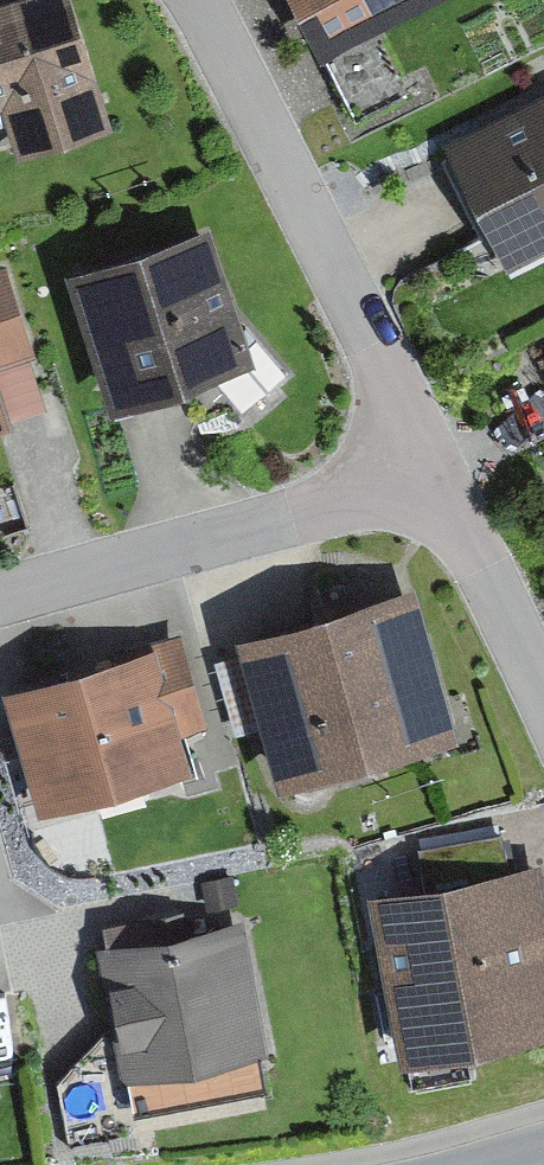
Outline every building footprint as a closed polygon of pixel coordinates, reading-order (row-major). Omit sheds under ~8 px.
[(1,107),(16,153),(113,123),(74,0),(0,0),(0,107),(1,107)] [(321,52),(427,0),(295,0),(321,52)] [(444,141),(508,267),(543,249),(543,90),(444,141)] [(211,224),(67,268),(110,405),(214,374),(242,409),(287,371),(242,322),(211,224)] [(29,356),(34,355),(5,263),(0,264),(0,365),(29,356)] [(13,418),(47,407),(29,356),(0,365),(0,378),(13,418)] [(15,425),(13,418),(0,378),(0,430),(15,425)] [(416,582),(236,631),(281,786),(459,736),(416,582)] [(114,655),(2,686),(38,815),(195,772),(184,731),(207,724),(181,630),(112,649),(114,655)] [(364,891),(397,1064),(543,1036),(543,862),(543,856),(364,891)] [(241,916),(94,946),(121,1081),(129,1079),(135,1111),(265,1085),(259,1055),(269,1053),(241,916)]
